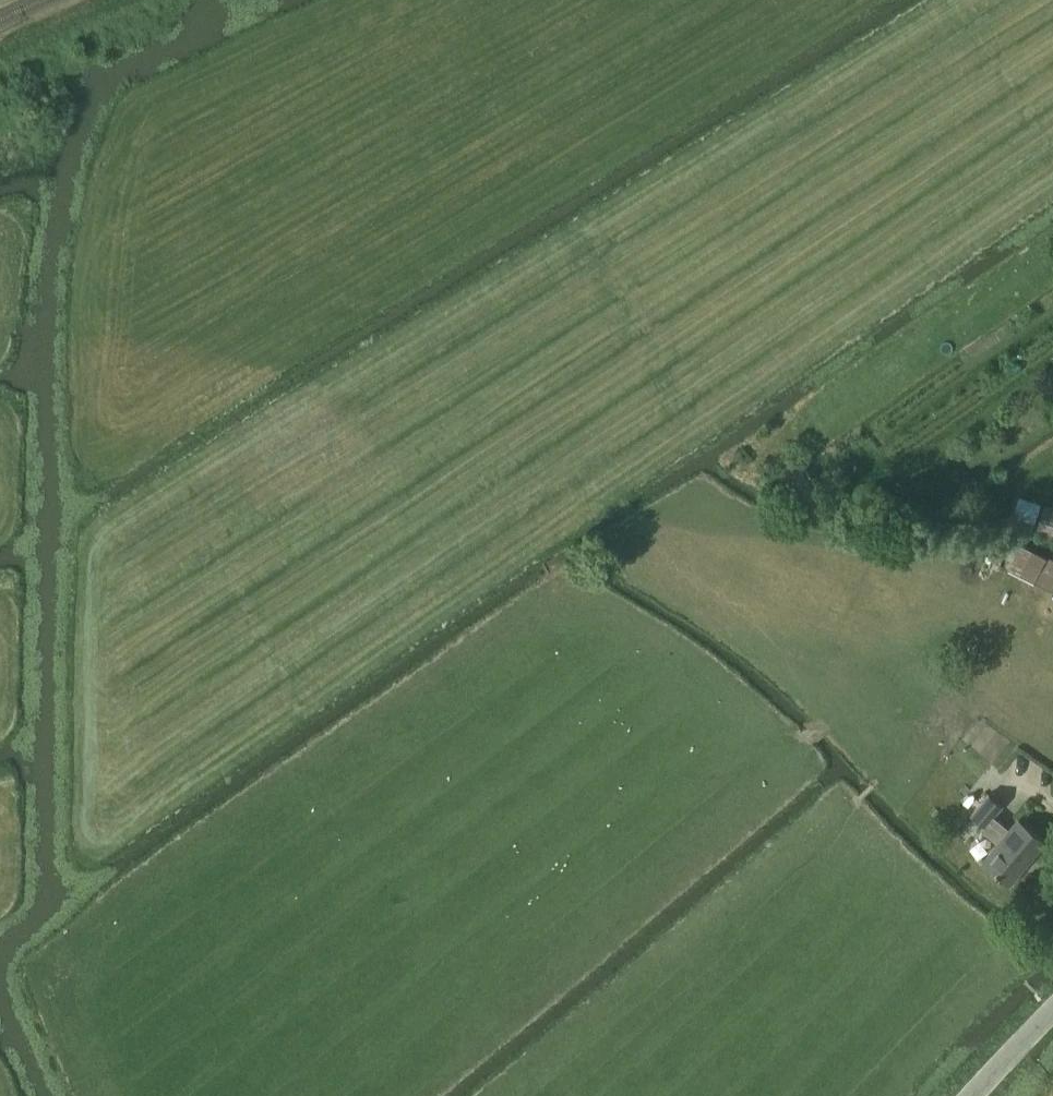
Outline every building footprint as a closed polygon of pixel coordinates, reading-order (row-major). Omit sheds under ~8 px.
[(805,465),(795,472),(802,483),(812,476),(805,465)] [(1035,527),(1052,534),(1052,506),(1043,502),(1035,527)] [(1052,591),(1052,559),(1020,544),(1008,570),(1052,591)] [(969,813),(983,825),(992,814),(994,815),(1003,805),(988,792),(969,813)] [(980,828),(997,842),(981,860),(1009,883),(1045,840),(1017,817),(1009,827),(994,815),(992,814),(983,825),(980,828)]
